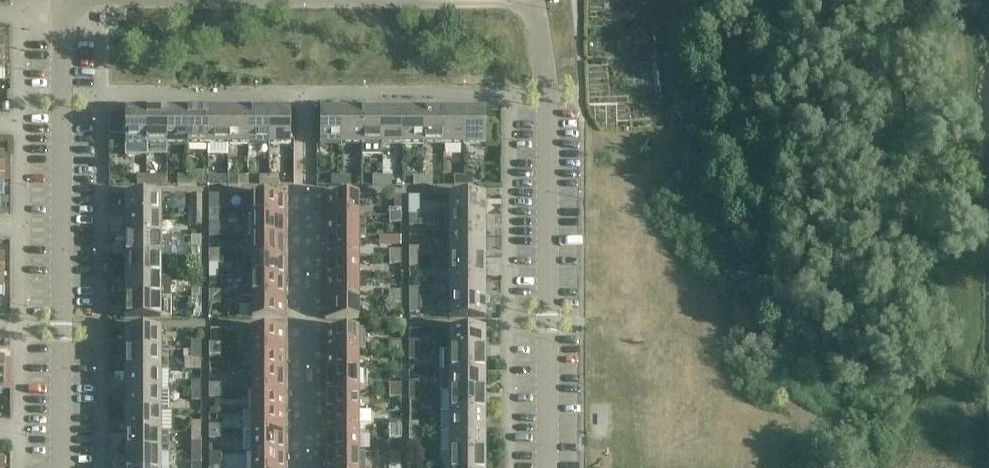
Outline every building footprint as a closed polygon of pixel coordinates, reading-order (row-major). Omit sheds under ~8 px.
[(147,156),(147,146),(147,110),(125,110),(125,114),(110,114),(110,113),(109,113),(109,140),(125,140),(125,156),(147,156)] [(167,146),(167,110),(147,110),(147,146),(167,146)] [(187,146),(187,110),(167,110),(167,146),(187,146)] [(208,146),(208,110),(187,110),(187,146),(208,146)] [(228,146),(228,110),(208,110),(208,146),(228,146)] [(249,146),(249,110),(228,110),(228,146),(249,146)] [(269,146),(269,110),(249,110),(249,146),(269,146)] [(290,146),(291,110),(269,110),(269,146),(290,146)] [(341,146),(341,110),(320,110),(320,146),(341,146)] [(362,146),(362,110),(341,110),(341,146),(362,146)] [(382,146),(382,110),(362,110),(362,146),(382,146)] [(403,146),(403,110),(382,110),(382,146),(403,146)] [(423,146),(423,110),(403,110),(403,146),(423,146)] [(443,146),(443,110),(423,110),(423,146),(443,146)] [(464,146),(464,110),(443,110),(443,146),(464,146)] [(497,146),(497,125),(493,125),(493,123),(488,123),(488,125),(485,125),(485,110),(464,110),(464,146),(497,146)] [(147,186),(147,176),(137,176),(137,186),(147,186)] [(156,186),(156,176),(147,176),(147,186),(156,186)] [(187,186),(187,176),(178,176),(178,186),(187,186)] [(197,186),(197,176),(187,176),(187,186),(197,186)] [(228,186),(228,176),(219,176),(219,186),(228,186)] [(238,186),(238,176),(228,176),(228,186),(238,186)] [(269,186),(269,176),(259,176),(259,186),(269,186)] [(279,186),(279,176),(269,176),(269,186),(279,186)] [(341,186),(341,177),(332,177),(332,186),(341,186)] [(351,186),(351,177),(341,177),(341,186),(351,186)] [(382,186),(382,177),(373,177),(373,186),(382,186)] [(392,186),(392,177),(382,177),(382,186),(392,186)] [(423,186),(423,177),(413,177),(413,186),(423,186)] [(433,186),(433,177),(423,177),(423,186),(433,186)] [(464,186),(464,177),(454,177),(454,186),(464,186)] [(473,186),(473,177),(464,177),(464,186),(473,186)] [(161,217),(161,195),(125,195),(125,217),(161,217)] [(201,217),(201,195),(191,195),(191,217),(201,217)] [(285,217),(285,195),(252,195),(252,217),(285,217)] [(359,216),(359,195),(325,195),(325,216),(359,216)] [(485,217),(485,195),(450,195),(450,217),(485,217)] [(419,215),(419,200),(409,200),(409,215),(419,215)] [(9,203),(3,203),(0,206),(0,213),(9,213),(9,203)] [(358,236),(359,216),(325,216),(325,236),(358,236)] [(419,226),(419,217),(409,216),(409,226),(419,226)] [(161,237),(161,217),(125,217),(125,237),(161,237)] [(201,226),(201,217),(191,217),(191,226),(201,226)] [(285,237),(285,217),(252,217),(244,217),(244,237),(285,237)] [(485,236),(485,217),(450,217),(450,236),(485,236)] [(358,257),(358,236),(325,236),(325,257),(358,257)] [(401,245),(401,236),(379,236),(379,245),(401,245)] [(485,257),(485,236),(450,236),(450,257),(485,257)] [(171,237),(161,237),(125,237),(125,257),(161,257),(171,257),(171,237)] [(285,257),(285,237),(244,237),(244,257),(285,257)] [(201,257),(201,248),(191,248),(191,257),(201,257)] [(419,257),(419,248),(409,248),(409,257),(419,257)] [(161,278),(161,257),(125,257),(125,278),(161,278)] [(201,267),(201,257),(191,257),(191,267),(201,267)] [(285,278),(285,257),(244,257),(244,278),(252,278),(285,278)] [(358,278),(358,257),(325,257),(325,278),(358,278)] [(419,267),(419,257),(409,257),(409,267),(419,267)] [(485,278),(485,257),(450,257),(450,278),(485,278)] [(161,298),(161,278),(125,278),(125,298),(161,298)] [(285,298),(285,278),(252,278),(252,298),(285,298)] [(358,298),(358,278),(325,278),(325,298),(358,298)] [(485,298),(485,278),(450,278),(450,298),(485,298)] [(419,298),(419,288),(409,288),(409,298),(419,298)] [(201,298),(201,289),(191,289),(191,298),(201,298)] [(161,319),(161,298),(125,298),(125,320),(161,319)] [(201,308),(201,298),(191,298),(191,308),(201,308)] [(285,319),(285,298),(252,298),(252,320),(285,319)] [(358,320),(358,298),(325,298),(325,320),(358,320)] [(401,312),(401,298),(389,298),(389,312),(401,312)] [(419,313),(419,298),(409,298),(409,313),(419,313)] [(485,320),(485,298),(450,298),(450,320),(485,320)] [(161,351),(161,329),(125,329),(125,351),(161,351)] [(285,351),(285,329),(252,329),(252,351),(285,351)] [(365,350),(365,329),(325,329),(325,350),(358,350),(365,350)] [(485,351),(485,329),(450,329),(450,351),(485,351)] [(201,351),(201,341),(191,341),(191,351),(201,351)] [(401,350),(401,341),(389,341),(389,350),(401,350)] [(419,351),(419,341),(409,341),(409,351),(419,351)] [(358,371),(358,350),(325,350),(325,371),(358,371)] [(161,371),(161,351),(125,351),(125,371),(161,371)] [(201,360),(201,351),(191,351),(191,360),(201,360)] [(285,371),(285,351),(252,351),(252,371),(285,371)] [(419,360),(419,351),(409,351),(409,360),(419,360)] [(485,371),(485,351),(450,351),(450,371),(485,371)] [(169,371),(161,371),(125,371),(125,391),(169,391),(169,371)] [(285,391),(285,371),(252,371),(252,391),(285,391)] [(358,391),(358,371),(325,371),(325,391),(358,391)] [(485,392),(485,371),(450,371),(450,392),(485,392)] [(201,391),(201,382),(191,382),(191,391),(201,391)] [(419,392),(419,382),(409,382),(409,392),(419,392)] [(169,412),(169,391),(125,391),(125,412),(161,412),(169,412)] [(201,401),(201,391),(191,391),(191,401),(201,401)] [(285,412),(285,391),(252,391),(252,412),(285,412)] [(358,412),(358,391),(325,391),(325,412),(358,412)] [(419,401),(419,392),(409,392),(409,401),(419,401)] [(485,392),(450,392),(441,392),(441,412),(485,412),(485,392)] [(161,432),(161,412),(125,412),(125,432),(161,432)] [(285,412),(252,412),(244,412),(244,432),(285,432),(285,412)] [(358,432),(358,412),(325,412),(325,432),(358,432)] [(485,432),(485,412),(441,412),(441,432),(485,432)] [(401,432),(401,421),(389,421),(389,432),(401,432)] [(201,432),(201,423),(191,423),(191,432),(201,432)] [(419,432),(419,423),(409,423),(409,432),(419,432)] [(161,453),(161,432),(125,432),(125,453),(161,453)] [(201,442),(201,432),(191,432),(191,442),(201,442)] [(285,453),(285,432),(244,432),(244,453),(252,453),(285,453)] [(358,453),(358,432),(325,432),(325,453),(358,453)] [(419,442),(419,432),(409,432),(409,442),(419,442)] [(485,453),(485,432),(441,432),(441,453),(485,453)] [(161,453),(125,453),(125,467),(169,467),(169,453),(161,453)] [(285,453),(252,453),(252,467),(285,467),(285,453)] [(358,453),(325,453),(325,467),(366,467),(366,453),(358,453)] [(485,453),(441,453),(441,467),(485,467),(485,453)]
